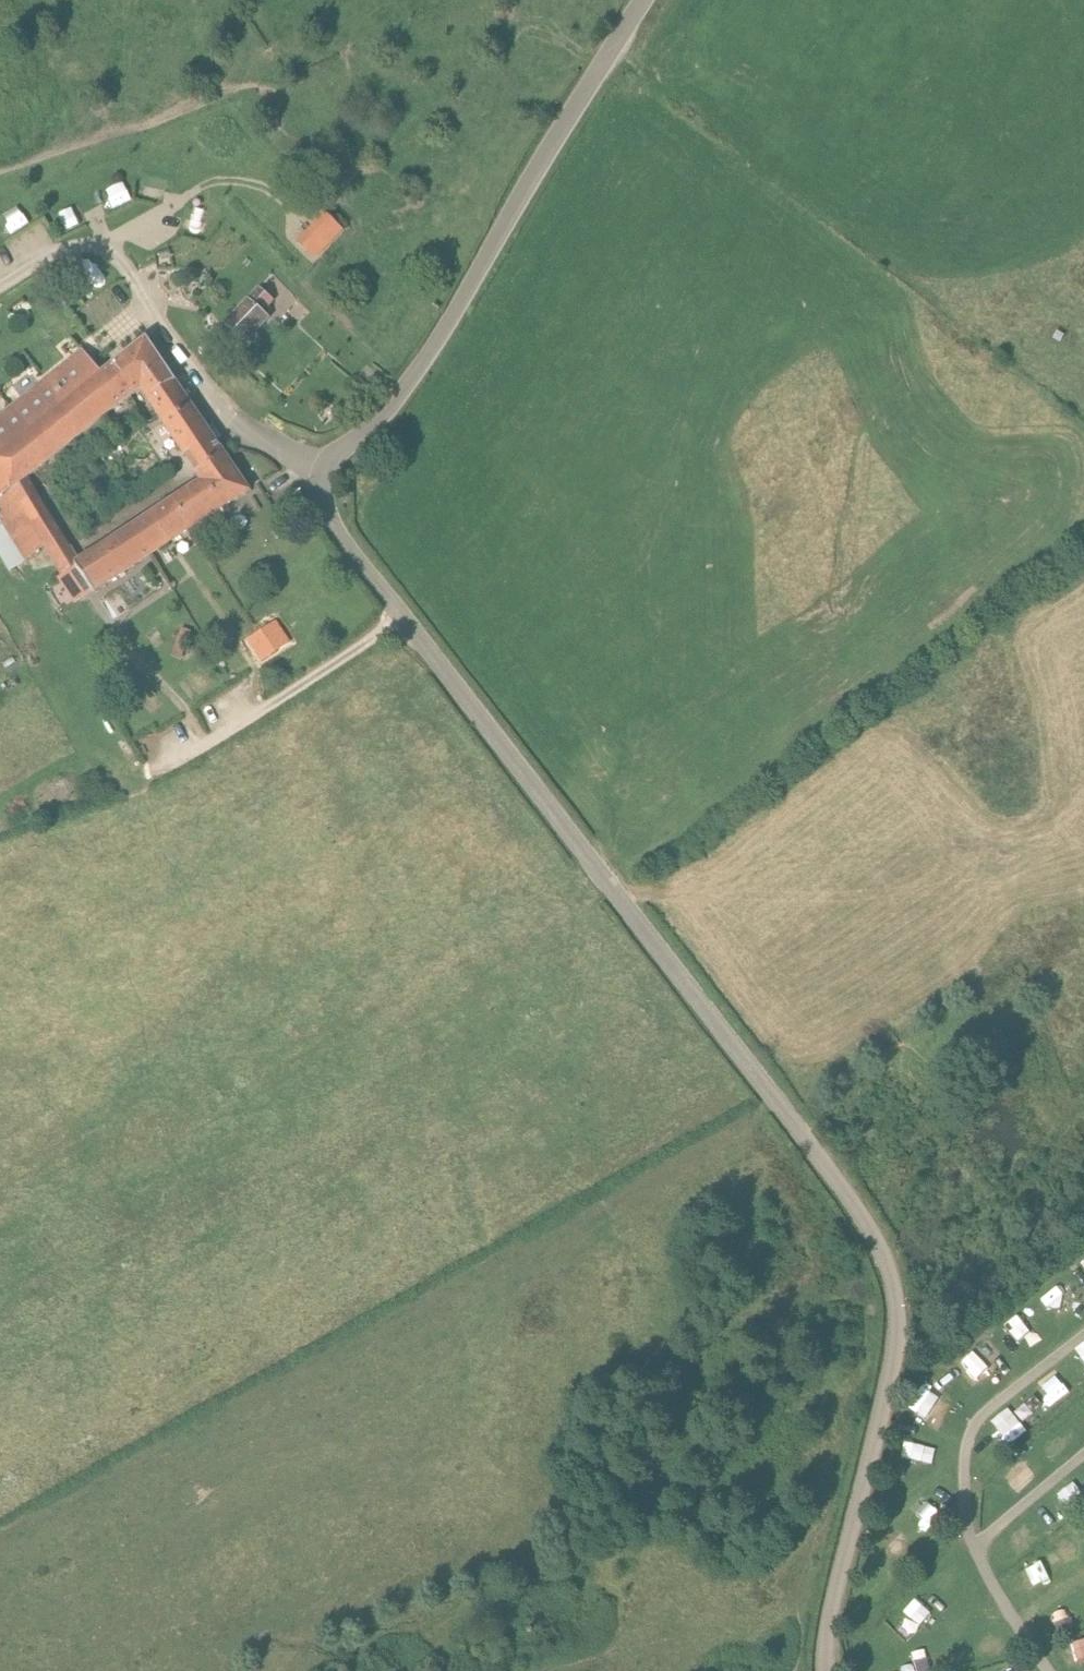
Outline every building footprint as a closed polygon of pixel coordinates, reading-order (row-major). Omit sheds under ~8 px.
[(107,192),(116,211),(135,202),(126,183),(107,192)] [(3,216),(14,235),(32,224),(21,206),(3,216)] [(68,234),(90,225),(81,206),(60,216),(68,234)] [(296,248),(317,267),(346,235),(326,216),(296,248)] [(259,287),(225,325),(245,342),(268,316),(262,310),(273,299),(259,287)] [(12,539),(0,545),(0,554),(9,570),(25,560),(44,547),(63,576),(76,568),(76,567),(78,565),(79,558),(30,478),(129,399),(127,396),(143,385),(139,380),(164,364),(147,339),(128,351),(100,370),(83,350),(0,416),(0,520),(12,539)] [(189,402),(164,364),(139,380),(143,385),(127,396),(129,399),(140,390),(156,414),(169,404),(175,412),(189,402)] [(196,473),(223,453),(189,402),(175,412),(169,404),(156,414),(157,415),(156,416),(183,456),(184,456),(196,473)] [(169,500),(188,529),(245,492),(247,495),(254,490),(249,483),(245,486),(223,453),(196,473),(195,473),(199,480),(169,500)] [(93,592),(98,588),(188,529),(169,500),(79,558),(78,565),(76,567),(76,568),(93,592)] [(270,641),(284,632),(276,620),(262,630),(270,641)] [(188,661),(194,631),(182,629),(176,659),(188,661)] [(270,641),(262,630),(247,640),(255,652),(270,641)] [(270,641),(255,652),(262,662),(277,651),(270,641)] [(1069,1313),(1083,1301),(1083,1285),(1077,1276),(1055,1294),(1069,1313)] [(1018,1318),(999,1333),(1012,1348),(1030,1333),(1018,1318)] [(938,1381),(921,1395),(935,1412),(952,1398),(938,1381)] [(1058,1382),(1040,1391),(1049,1409),(1066,1401),(1058,1382)] [(1019,1406),(1001,1423),(1016,1440),(1035,1423),(1019,1406)] [(1009,1478),(1024,1494),(1042,1476),(1027,1461),(1009,1478)] [(1052,1503),(1065,1520),(1083,1506),(1071,1489),(1052,1503)] [(1083,1634),(1083,1629),(1078,1608),(1059,1614),(1066,1639),(1083,1634)] [(915,1637),(929,1620),(914,1609),(901,1626),(915,1637)] [(1083,1668),(1083,1644),(1062,1656),(1070,1670),(1079,1670),(1083,1668)]
